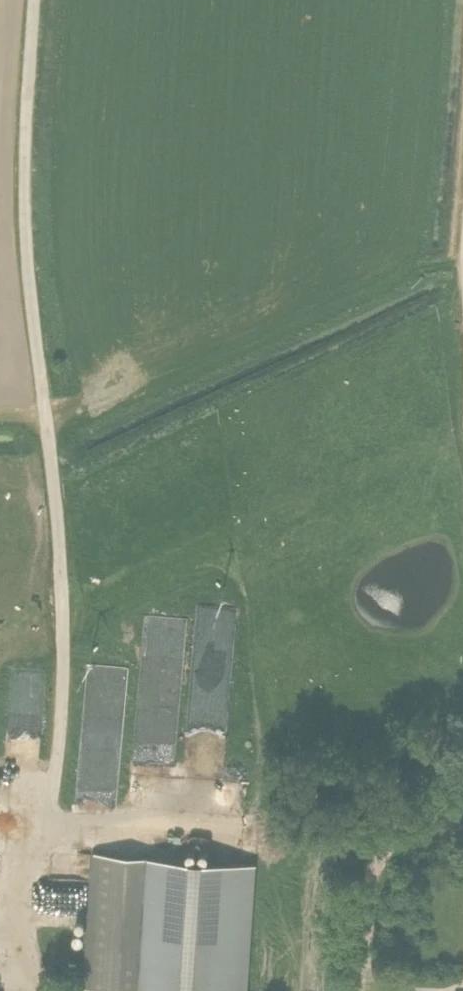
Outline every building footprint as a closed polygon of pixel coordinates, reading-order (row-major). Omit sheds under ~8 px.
[(201,605),(198,627),(215,629),(214,638),(236,641),(240,610),(201,605)] [(137,990),(248,990),(257,863),(160,856),(93,852),(84,988),(137,990)]
